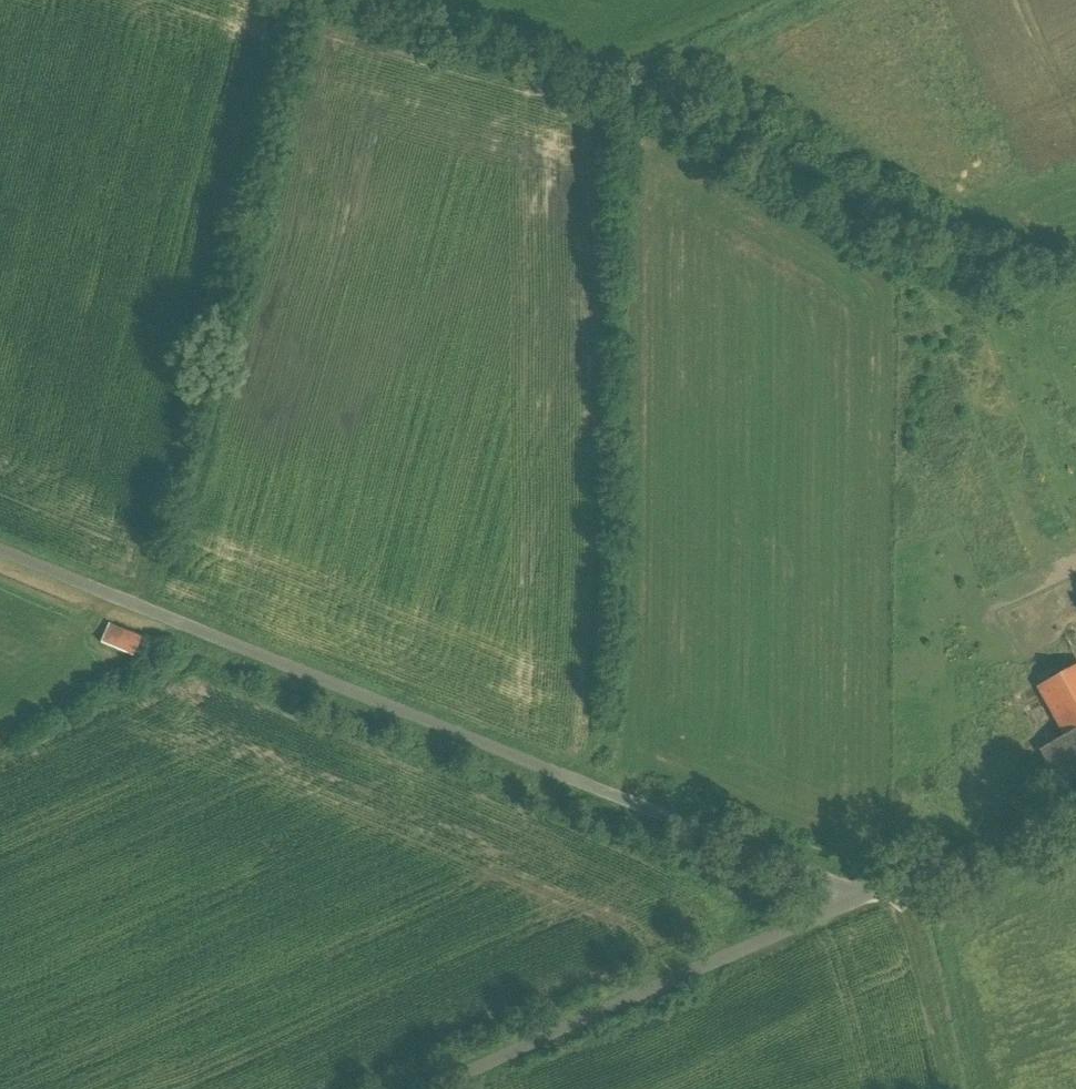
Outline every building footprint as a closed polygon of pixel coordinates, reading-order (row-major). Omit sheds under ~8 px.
[(128,657),(136,635),(101,623),(93,645),(128,657)] [(1038,687),(1065,736),(1066,736),(1075,730),(1075,666),(1038,687)] [(1066,736),(1065,736),(1041,749),(1060,782),(1075,773),(1075,730),(1066,736)]
